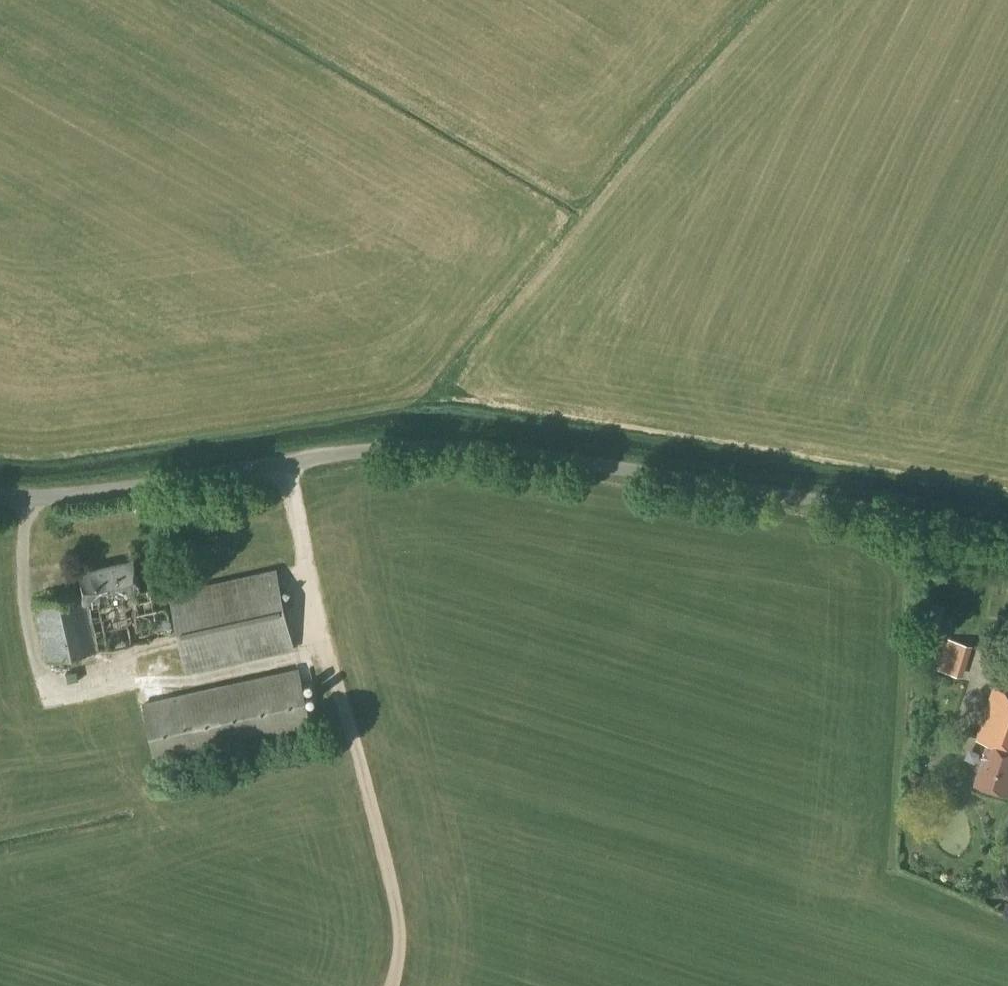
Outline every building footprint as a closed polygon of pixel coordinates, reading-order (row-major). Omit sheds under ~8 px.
[(140,591),(134,561),(79,573),(84,595),(36,605),(48,662),(179,633),(188,672),(293,649),(275,571),(170,594),(173,608),(166,609),(161,587),(140,591)] [(931,604),(926,620),(939,624),(944,608),(931,604)] [(946,668),(971,676),(982,644),(957,635),(946,668)] [(157,769),(312,735),(298,670),(143,704),(157,769)] [(994,687),(976,739),(987,743),(975,784),(1007,794),(1007,793),(1007,692),(994,687)]
